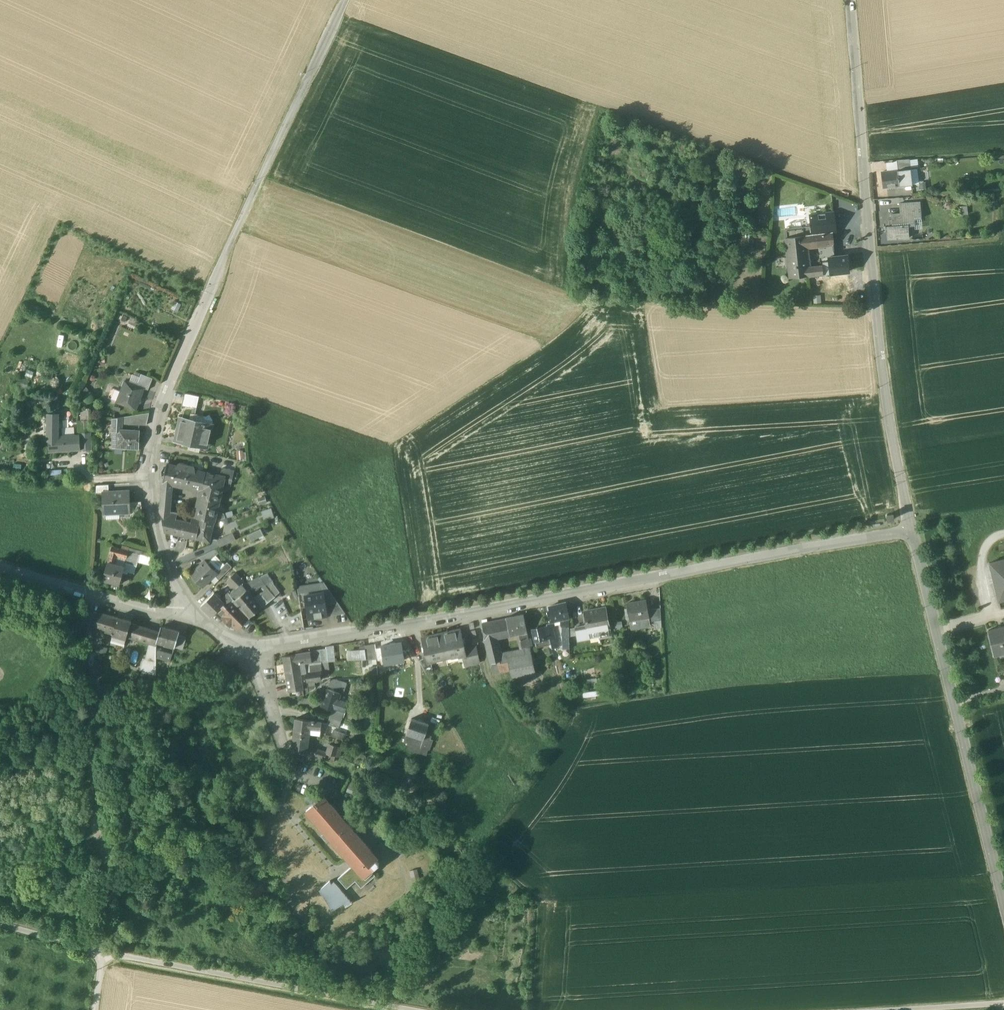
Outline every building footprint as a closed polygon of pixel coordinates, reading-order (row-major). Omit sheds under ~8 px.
[(909,159),(896,160),(898,170),(898,171),(906,170),(910,169),(909,159)] [(881,171),(881,170),(886,169),(884,160),(872,162),(873,172),(881,171)] [(898,170),(882,172),(883,188),(899,186),(898,171),(898,170)] [(906,170),(898,171),(899,186),(912,185),(908,185),(906,170)] [(875,198),(875,206),(899,205),(899,197),(875,198)] [(900,214),(891,215),(892,227),(886,227),(887,240),(909,238),(908,227),(914,226),(914,220),(921,219),(920,203),(911,204),(912,214),(900,214)] [(911,204),(899,204),(900,214),(912,214),(911,204)] [(811,226),(812,235),(836,232),(834,213),(810,216),(811,226)] [(811,226),(785,229),(786,238),(812,235),(811,226)] [(754,231),(739,229),(738,236),(753,238),(754,231)] [(767,233),(754,231),(753,238),(752,242),(765,244),(767,233)] [(812,235),(786,238),(787,250),(805,248),(833,245),(832,233),(812,235)] [(805,248),(787,250),(788,257),(785,258),(786,267),(789,266),(790,278),(809,276),(808,268),(805,248)] [(847,256),(829,258),(829,262),(823,262),(823,266),(824,274),(849,272),(847,256)] [(823,266),(808,268),(809,276),(824,274),(823,266)] [(118,312),(115,318),(122,321),(123,320),(124,320),(127,315),(118,312)] [(153,380),(142,375),(138,386),(145,388),(149,390),(153,380)] [(138,386),(125,381),(117,402),(136,410),(145,388),(138,386)] [(197,409),(200,396),(185,393),(182,406),(197,409)] [(90,419),(89,409),(81,410),(81,419),(90,419)] [(149,413),(122,417),(122,424),(147,425),(149,413)] [(201,416),(200,422),(210,424),(212,425),(213,420),(210,415),(207,417),(201,416)] [(122,417),(113,419),(113,432),(121,432),(122,424),(122,417)] [(200,422),(181,418),(177,438),(190,441),(189,443),(203,447),(205,439),(207,439),(210,424),(200,422)] [(91,433),(92,433),(92,421),(78,421),(78,434),(80,434),(91,433)] [(121,432),(113,432),(113,448),(139,448),(139,433),(121,432)] [(80,436),(81,450),(93,450),(91,433),(80,434),(80,436)] [(56,437),(49,438),(50,452),(81,450),(80,436),(56,437)] [(206,473),(195,470),(194,468),(192,469),(180,467),(179,465),(177,466),(167,464),(163,482),(172,484),(202,491),(206,473)] [(234,471),(222,468),(220,476),(224,477),(224,480),(232,482),(234,471)] [(220,476),(206,473),(202,491),(196,513),(196,517),(201,518),(214,521),(215,521),(224,480),(224,477),(220,476)] [(172,484),(163,482),(161,509),(173,512),(174,493),(171,493),(172,484)] [(202,491),(172,484),(171,493),(174,493),(173,512),(178,513),(176,519),(191,523),(192,516),(184,515),(185,512),(196,513),(202,491)] [(109,491),(103,492),(104,514),(131,513),(131,502),(130,491),(109,491)] [(258,498),(260,504),(267,502),(266,496),(258,498)] [(141,502),(131,502),(131,513),(131,517),(143,516),(141,502)] [(272,507),(262,510),(265,520),(275,517),(272,507)] [(196,517),(192,516),(191,523),(176,519),(178,513),(173,512),(161,509),(164,531),(173,533),(172,539),(184,542),(186,536),(196,539),(201,518),(196,517)] [(214,521),(201,518),(196,539),(210,542),(214,521)] [(261,528),(248,534),(251,541),(264,535),(261,528)] [(233,533),(217,540),(220,547),(236,540),(233,533)] [(240,544),(250,539),(248,535),(238,539),(240,544)] [(129,552),(112,547),(111,552),(118,553),(117,556),(124,558),(127,558),(129,552)] [(118,553),(111,552),(108,563),(115,564),(117,556),(118,553)] [(140,555),(129,552),(127,558),(126,561),(125,560),(125,563),(137,566),(138,562),(140,555)] [(154,558),(140,555),(138,562),(152,566),(154,558)] [(217,572),(205,560),(190,575),(203,587),(215,575),(218,573),(217,572)] [(989,563),(999,602),(1003,601),(1003,568),(1002,560),(989,563)] [(227,562),(217,572),(218,573),(215,575),(219,580),(232,567),(227,562)] [(108,563),(103,580),(104,580),(119,584),(120,585),(125,567),(115,564),(108,563)] [(244,582),(235,573),(227,580),(235,588),(240,585),(244,582)] [(260,577),(246,584),(244,582),(240,585),(246,592),(251,589),(253,592),(265,583),(260,577)] [(273,583),(268,587),(268,588),(273,593),(277,589),(273,583)] [(324,583),(297,587),(298,593),(305,592),(305,595),(324,592),(326,604),(338,602),(324,583)] [(255,599),(253,597),(251,598),(246,592),(240,585),(235,588),(230,593),(234,599),(235,600),(247,616),(249,618),(262,607),(255,599)] [(273,593),(268,588),(262,593),(269,602),(275,597),(273,593)] [(222,600),(215,592),(201,606),(211,616),(224,604),(225,603),(222,600)] [(305,592),(298,593),(300,607),(307,606),(305,596),(305,595),(305,592)] [(305,595),(305,596),(307,606),(309,620),(328,616),(326,604),(324,592),(305,595)] [(230,593),(222,600),(225,603),(224,604),(227,606),(234,599),(230,593)] [(262,607),(269,602),(262,593),(255,599),(262,607)] [(247,616),(235,600),(234,599),(227,606),(224,604),(218,610),(223,616),(222,618),(230,626),(232,624),(237,629),(243,624),(241,622),(247,616)] [(646,600),(626,604),(631,629),(640,628),(639,619),(648,617),(649,617),(648,610),(646,600)] [(338,602),(326,604),(328,616),(345,613),(338,602)] [(566,603),(550,607),(552,615),(554,622),(560,620),(569,618),(566,603)] [(605,608),(584,612),(587,625),(588,633),(589,632),(598,630),(600,638),(611,636),(605,608)] [(660,608),(648,610),(649,617),(648,617),(649,622),(654,622),(661,620),(660,608)] [(156,645),(156,643),(160,632),(131,623),(131,621),(117,617),(117,618),(98,612),(94,628),(113,634),(113,635),(126,639),(127,637),(149,643),(156,645)] [(527,631),(524,615),(506,618),(506,619),(509,634),(518,632),(526,631),(527,631)] [(569,618),(560,620),(561,639),(569,639),(569,618)] [(506,619),(482,624),(486,644),(493,643),(493,637),(509,634),(506,619)] [(587,625),(575,627),(578,641),(590,638),(589,632),(588,633),(587,625)] [(161,626),(160,632),(156,643),(175,647),(178,635),(179,631),(161,626)] [(988,630),(994,655),(1003,653),(1003,626),(988,630)] [(547,627),(532,631),(535,641),(549,638),(547,627)] [(461,630),(441,634),(446,658),(462,654),(466,653),(465,649),(461,630)] [(528,640),(526,631),(518,632),(522,649),(523,656),(531,655),(530,650),(530,646),(528,640)] [(441,634),(421,638),(426,657),(427,662),(431,661),(446,658),(441,634)] [(178,635),(175,647),(183,650),(186,638),(178,635)] [(367,660),(377,659),(375,642),(365,644),(366,649),(367,660)] [(402,642),(381,646),(381,648),(383,659),(384,665),(405,661),(402,642)] [(156,651),(156,645),(149,643),(145,660),(143,658),(140,670),(156,675),(156,657),(156,651)] [(477,646),(465,649),(466,653),(462,654),(464,666),(480,662),(477,646)] [(327,648),(313,651),(314,652),(310,652),(312,662),(320,662),(328,662),(327,648)] [(348,661),(367,660),(366,649),(347,650),(348,661)] [(522,649),(504,654),(505,660),(510,659),(523,656),(522,649)] [(498,650),(488,651),(490,663),(505,660),(504,654),(500,655),(498,650)] [(172,655),(156,651),(156,657),(170,662),(172,655)] [(310,652),(302,654),(302,651),(297,652),(297,655),(284,657),(283,657),(284,665),(285,665),(299,662),(299,663),(304,663),(312,662),(310,652)] [(523,656),(510,659),(514,678),(536,673),(531,655),(523,656)] [(426,657),(419,660),(426,674),(433,671),(431,661),(427,662),(426,657)] [(299,662),(285,665),(290,696),(304,695),(309,693),(307,682),(317,681),(321,678),(320,673),(322,673),(320,662),(312,662),(304,663),(299,663),(299,662)] [(378,667),(366,668),(367,679),(379,678),(378,667)] [(338,679),(330,679),(328,686),(344,691),(346,683),(337,680),(338,679)] [(339,693),(327,690),(321,707),(332,710),(334,710),(338,699),(339,693)] [(349,703),(338,699),(334,710),(344,714),(345,714),(349,703)] [(344,714),(332,710),(330,717),(341,721),(344,714)] [(339,728),(341,721),(330,717),(328,725),(339,728)] [(313,721),(296,719),(294,732),(309,734),(310,729),(312,729),(313,721)] [(429,724),(412,719),(407,734),(424,739),(424,738),(429,724)] [(321,722),(313,721),(312,729),(320,730),(321,722)] [(345,734),(333,730),(331,736),(343,740),(345,734)] [(309,734),(294,732),(291,751),(307,753),(307,747),(309,734)] [(423,743),(406,737),(404,742),(421,747),(423,743)] [(431,740),(424,738),(424,739),(423,743),(421,747),(428,750),(431,740)] [(338,747),(330,744),(327,753),(327,754),(335,757),(338,747)] [(516,751),(511,744),(507,747),(513,754),(516,751)] [(327,753),(307,747),(307,753),(310,754),(322,758),(325,759),(327,754),(327,753)] [(525,762),(516,751),(513,754),(510,757),(519,767),(525,762)] [(322,758),(310,754),(308,759),(320,763),(322,758)] [(341,816),(331,804),(330,805),(327,802),(328,801),(323,796),(316,802),(317,803),(314,805),(313,804),(306,811),(311,817),(312,816),(315,819),(314,820),(324,831),(325,830),(332,838),(330,839),(336,845),(337,844),(340,847),(339,848),(357,869),(368,882),(376,876),(371,870),(374,867),(374,868),(379,864),(369,852),(371,850),(356,833),(355,834),(352,831),(353,830),(348,824),(347,825),(340,817),(341,816)] [(354,872),(350,868),(338,879),(347,889),(356,881),(362,888),(368,882),(357,869),(354,872)] [(351,902),(334,882),(331,884),(329,882),(330,881),(321,888),(331,904),(329,905),(333,910),(344,903),(346,906),(352,903),(352,902),(351,902)]
